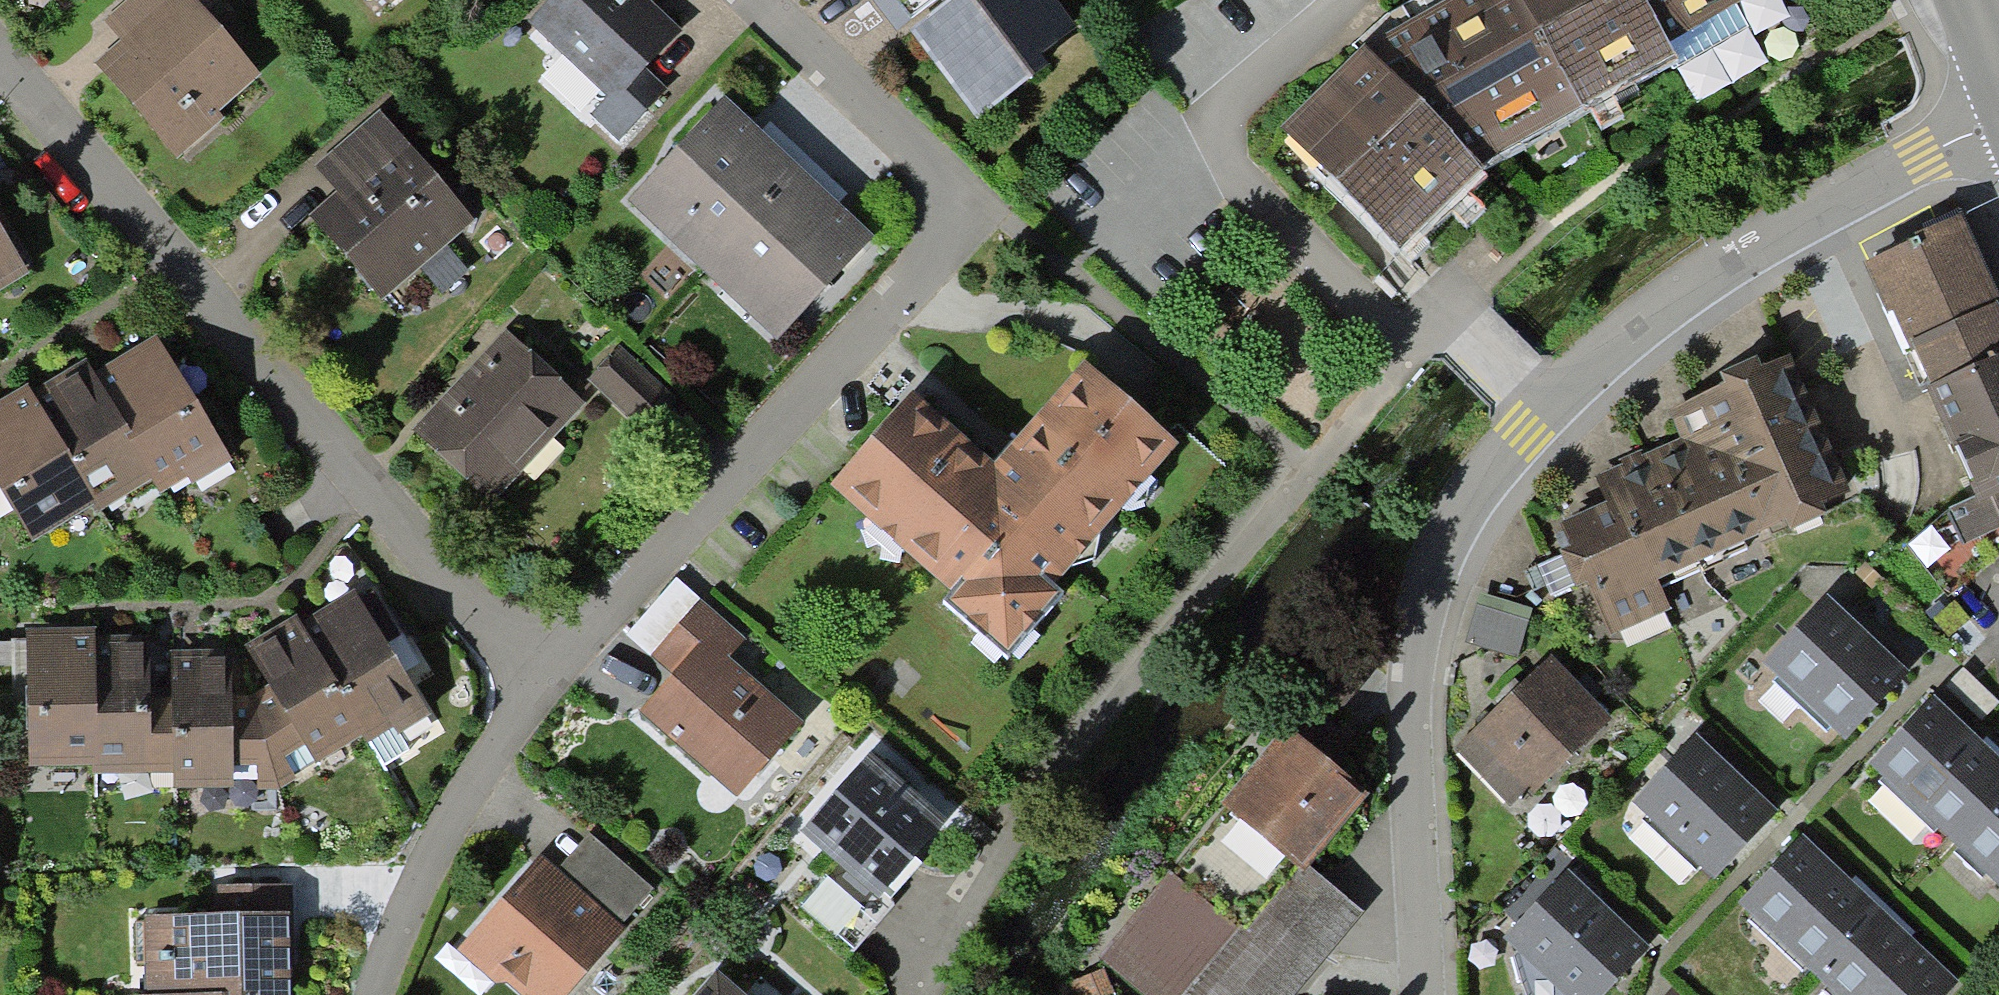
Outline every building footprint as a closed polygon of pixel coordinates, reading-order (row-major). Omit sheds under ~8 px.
[(263,80),(193,0),(131,0),(104,24),(125,47),(97,71),(173,158),(263,80)] [(682,34),(653,6),(647,0),(550,0),(531,20),(606,92),(589,109),(618,136),(671,82),(652,64),(682,34)] [(894,24),(926,0),(876,0),(894,24)] [(1077,23),(1060,0),(953,0),(956,4),(919,31),(978,110),(1047,59),(1041,51),(1077,23)] [(1645,0),(1415,0),(1388,15),(1363,37),(1369,45),(1359,55),(1281,129),(1401,250),(1486,164),(1582,110),(1679,58),(1669,42),(1645,0)] [(1669,42),(1746,0),(1645,0),(1669,42)] [(631,206),(778,345),(873,245),(829,204),(844,188),(770,118),(758,131),(728,103),(631,206)] [(380,304),(472,224),(380,118),(317,173),(340,199),(311,224),(380,304)] [(1998,351),(1998,297),(1961,212),(1865,259),(1925,384),(1998,351)] [(28,263),(0,219),(0,277),(28,263)] [(219,455),(161,331),(108,356),(48,384),(14,400),(0,406),(0,495),(24,547),(219,455)] [(496,508),(589,410),(510,336),(475,373),(417,435),(496,508)] [(1925,384),(1977,497),(1998,487),(1998,351),(1925,384)] [(1787,541),(1847,516),(1782,361),(1735,381),(1666,409),(1679,440),(1618,465),(1593,475),(1606,506),(1583,516),(1557,527),(1603,638),(1667,611),(1654,581),(1782,528),(1787,541)] [(1006,646),(1171,452),(1078,374),(1015,447),(995,471),(990,467),(912,402),(831,497),(1006,646)] [(1977,497),(1950,508),(1911,547),(1949,595),(1998,556),(1998,487),(1977,497)] [(366,745),(428,712),(361,590),(315,615),(301,623),(298,619),(279,629),(241,650),(190,649),(162,648),(163,639),(111,638),(95,638),(95,635),(75,635),(34,635),(34,770),(89,770),(89,777),(169,776),(169,790),(263,790),(362,738),(366,745)] [(1531,608),(1480,594),(1466,643),(1517,657),(1531,608)] [(740,803),(804,725),(728,662),(747,639),(699,600),(653,657),(678,677),(641,722),(740,803)] [(1851,745),(1911,678),(1864,636),(1831,606),(1770,673),(1851,745)] [(1513,808),(1608,718),(1550,658),(1523,683),(1456,748),(1513,808)] [(1987,750),(1941,708),(1880,774),(1998,884),(1998,761),(1987,750)] [(1704,874),(1767,808),(1734,777),(1689,734),(1626,799),(1704,874)] [(1307,865),(1362,801),(1317,763),(1288,738),(1233,802),(1307,865)] [(883,903),(941,829),(884,785),(863,769),(806,843),(883,903)] [(1952,977),(1903,932),(1857,889),(1800,836),(1736,904),(1835,994),(1935,994),(1952,977)] [(626,929),(578,889),(541,858),(461,954),(511,994),(571,994),(626,929)] [(1363,913),(1307,865),(1247,935),(1195,994),(1292,994),(1363,913)] [(1638,947),(1604,914),(1560,871),(1495,940),(1554,994),(1590,994),(1638,947)] [(1247,935),(1178,876),(1112,952),(1162,994),(1195,994),(1247,935)] [(282,919),(143,922),(144,994),(284,994),(283,965),(282,919)] [(718,975),(700,994),(742,994),(718,975)]
